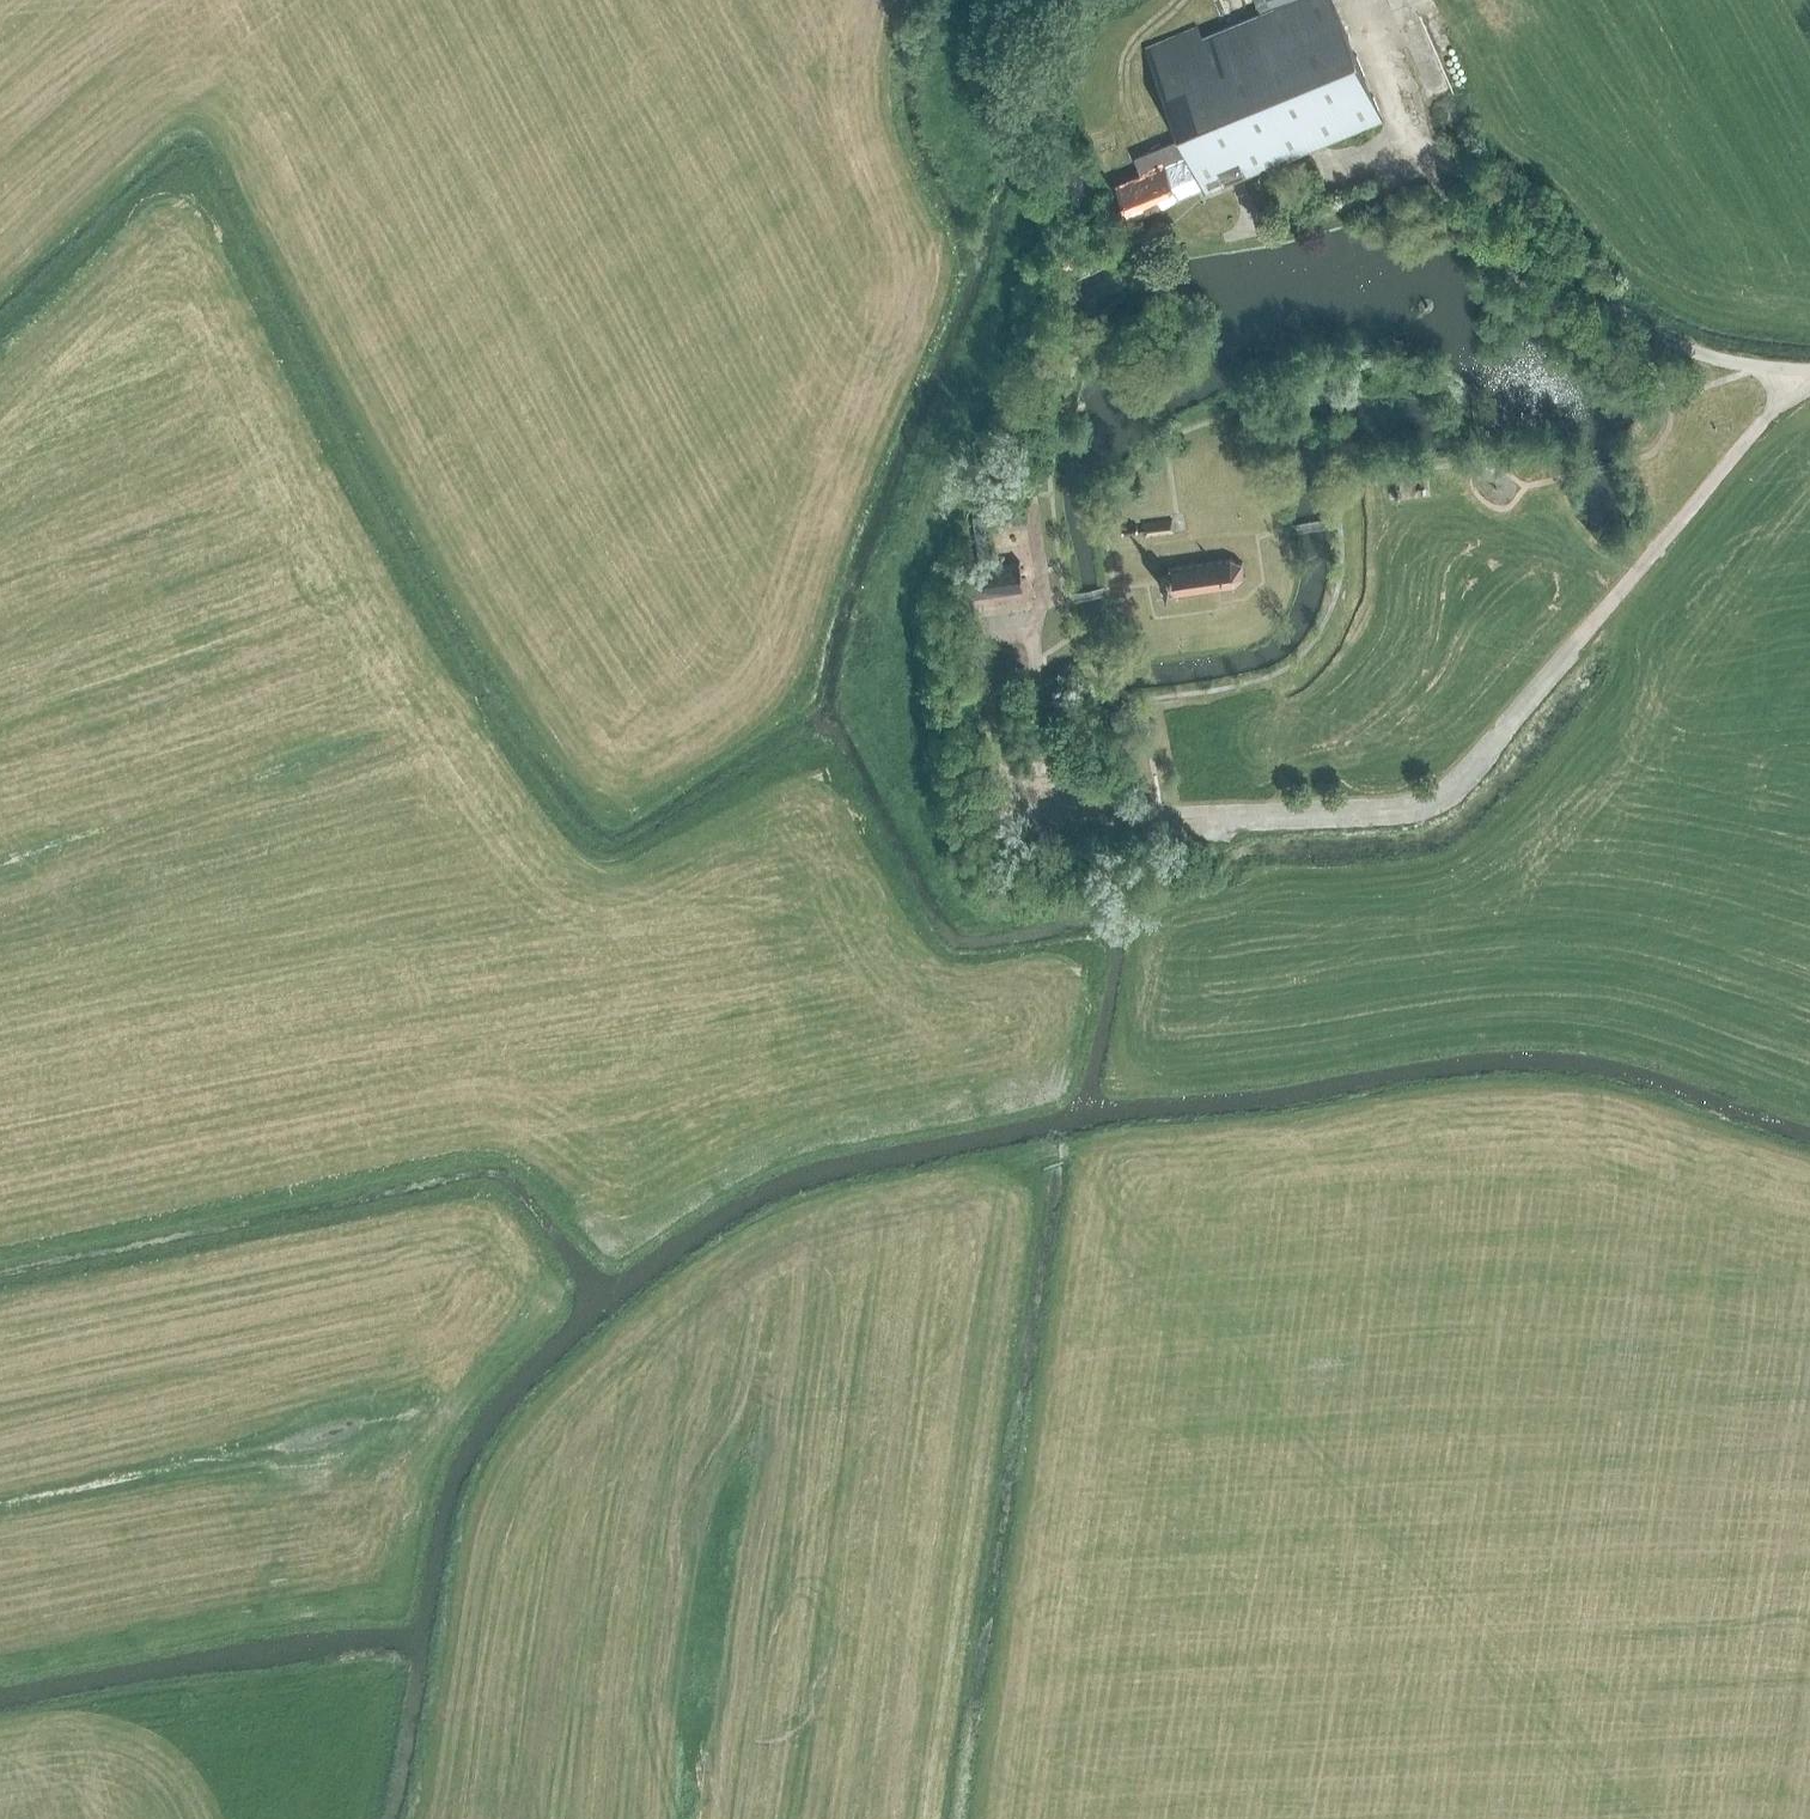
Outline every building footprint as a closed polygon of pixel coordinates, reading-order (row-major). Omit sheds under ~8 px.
[(1247,19),(1200,38),(1196,28),(1143,49),(1180,138),(1132,157),(1139,174),(1114,185),(1127,217),(1201,187),(1203,193),(1382,120),(1333,0),(1239,0),(1247,19)] [(1021,590),(1017,560),(991,564),(984,513),(972,515),(979,566),(964,567),(969,597),(1021,590)] [(1171,518),(1143,522),(1143,527),(1136,528),(1136,525),(1121,526),(1122,535),(1143,532),(1144,536),(1173,533),(1171,518)] [(1233,585),(1243,576),(1242,563),(1230,558),(1168,567),(1169,576),(1158,578),(1161,592),(1171,590),(1172,595),(1233,585)]
